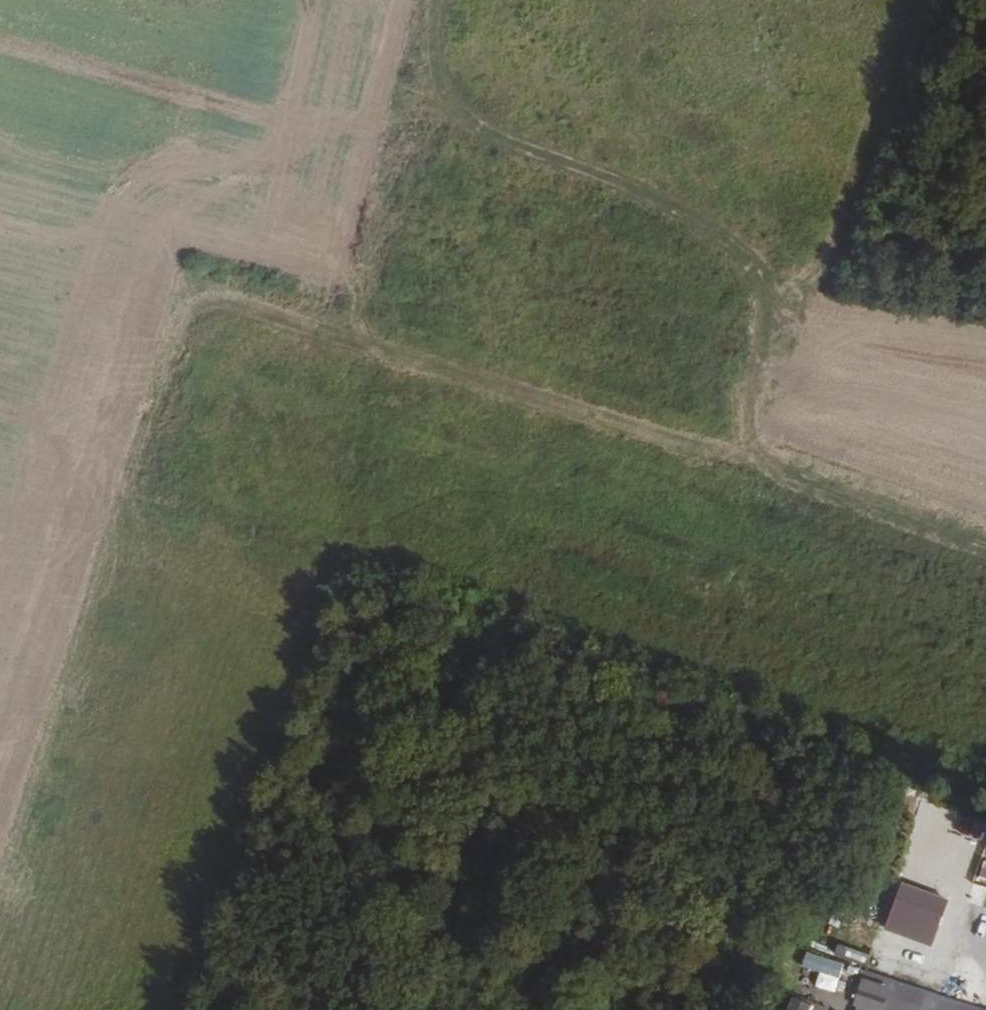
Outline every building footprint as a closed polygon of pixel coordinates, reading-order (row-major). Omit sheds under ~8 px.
[(957,832),(978,840),(984,823),(963,816),(957,832)] [(985,880),(985,863),(979,861),(976,879),(985,880)] [(899,880),(881,927),(929,946),(948,899),(899,880)] [(803,952),(799,968),(838,978),(843,962),(803,952)] [(850,1003),(871,1009),(880,1009),(889,981),(860,972),(850,1003)] [(922,1009),(985,1009),(902,986),(898,1001),(922,1008),(922,1009)] [(810,1006),(790,996),(783,1009),(808,1009),(810,1006)]
